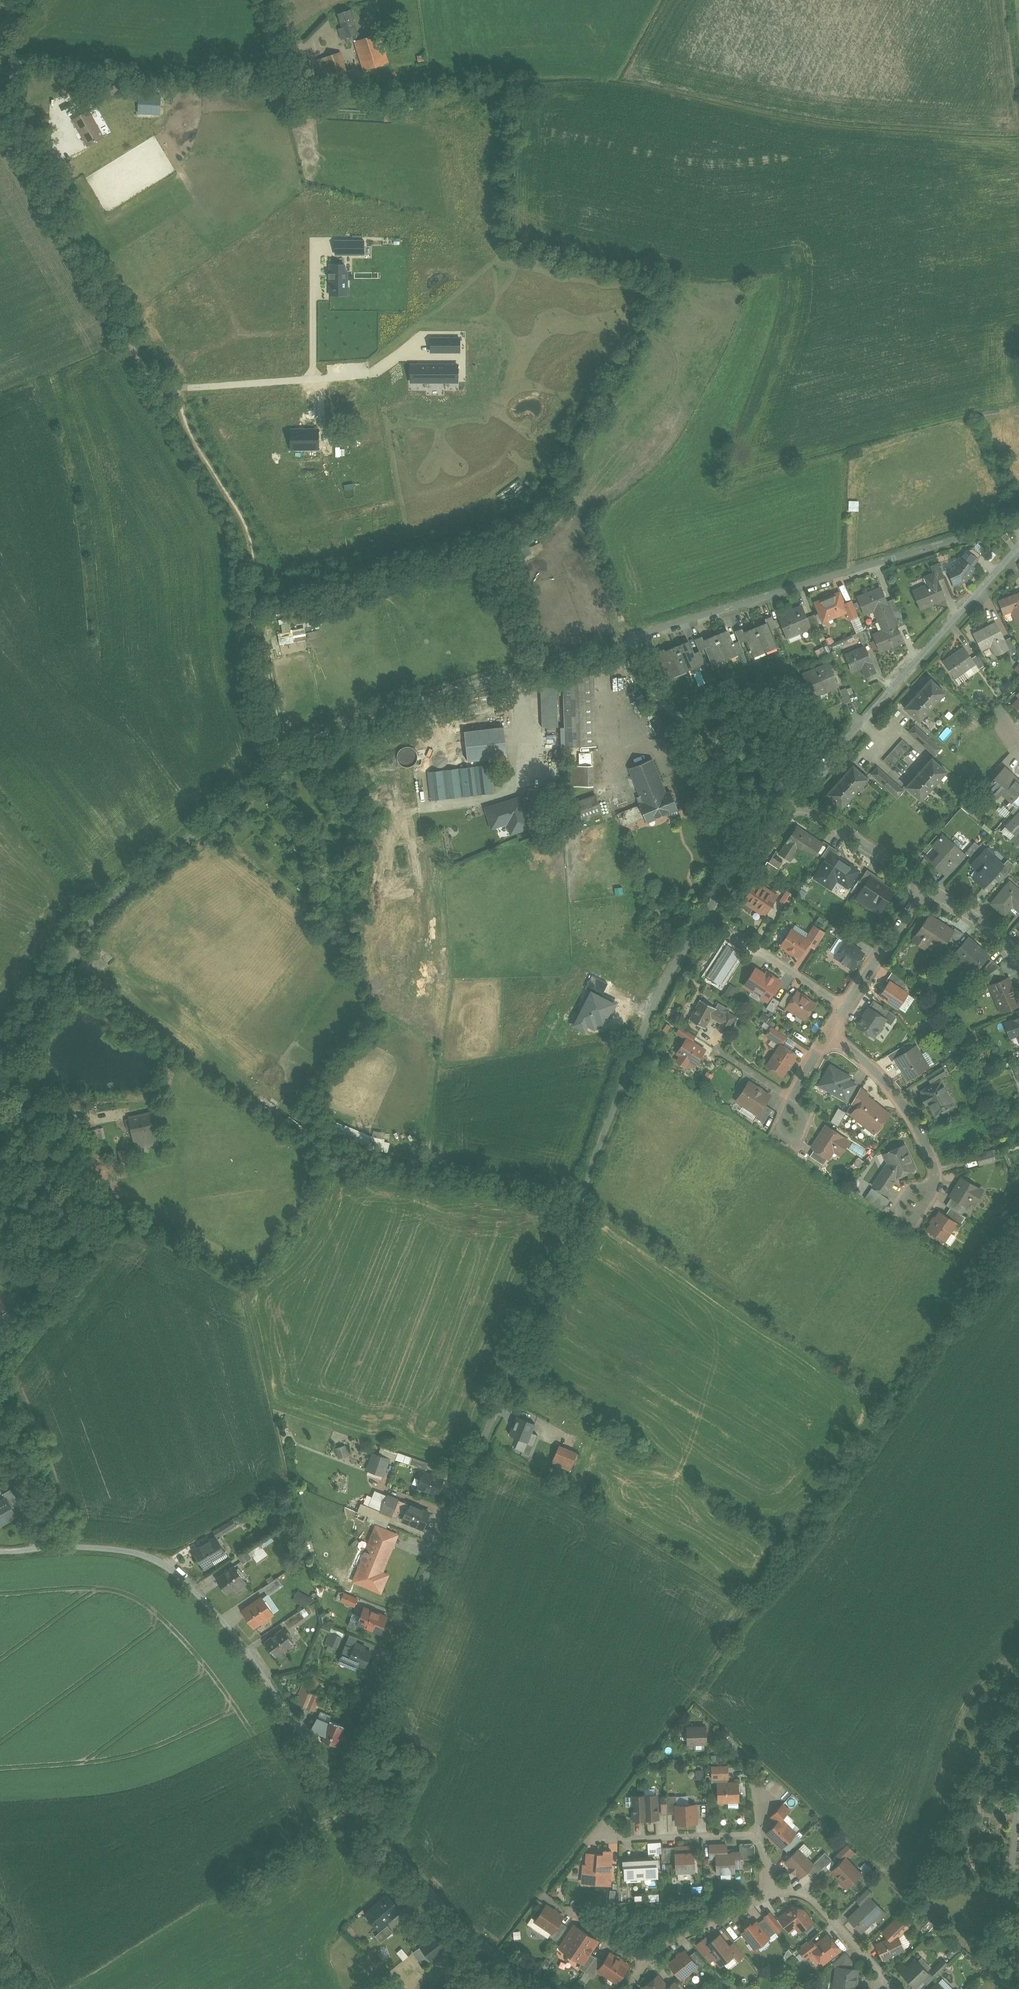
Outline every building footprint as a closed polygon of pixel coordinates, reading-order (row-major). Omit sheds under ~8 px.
[(338,29),(341,38),(358,32),(353,17),(355,17),(352,8),(337,13),(342,27),(338,29)] [(387,62),(378,33),(354,40),(364,69),(387,62)] [(323,57),(330,76),(347,70),(340,51),(323,57)] [(80,111),(91,105),(84,91),(83,92),(80,87),(70,93),(73,98),(80,111)] [(138,97),(138,113),(152,113),(160,114),(161,98),(160,98),(149,98),(138,97)] [(88,110),(73,119),(88,145),(103,136),(88,110)] [(336,240),(336,254),(345,254),(364,254),(364,240),(345,240),(336,240)] [(329,273),(329,278),(330,278),(330,288),(333,288),(333,290),(336,290),(336,288),(343,288),(343,280),(347,280),(347,271),(345,271),(345,264),(330,264),(330,273),(329,273)] [(431,338),(431,352),(440,352),(460,352),(460,338),(440,338),(431,338)] [(417,364),(417,382),(446,382),(446,376),(458,376),(458,364),(417,364)] [(294,439),(294,453),(322,453),(322,439),(294,439)] [(860,511),(860,501),(850,500),(850,511),(860,511)] [(1011,538),(1007,533),(1002,536),(1006,542),(1011,538)] [(974,549),(967,550),(961,558),(973,567),(982,555),(974,549)] [(961,558),(955,566),(948,569),(955,584),(966,580),(975,568),(973,567),(961,558)] [(945,577),(939,562),(931,566),(934,573),(935,573),(938,580),(945,577)] [(934,573),(925,577),(925,578),(926,578),(929,585),(914,591),(921,608),(935,602),(935,601),(944,598),(945,598),(938,580),(935,573),(934,573)] [(882,589),(876,591),(876,590),(858,597),(865,614),(878,609),(882,619),(892,615),(886,602),(887,601),(882,589)] [(840,593),(817,602),(825,620),(847,612),(847,611),(844,605),(840,593)] [(998,602),(1004,614),(1012,611),(1017,623),(1018,623),(1018,593),(998,602)] [(887,601),(886,602),(892,615),(901,611),(896,598),(887,601)] [(853,602),(844,605),(847,611),(847,612),(850,618),(858,615),(853,602)] [(793,611),(786,614),(785,613),(779,616),(786,635),(801,629),(802,631),(810,627),(806,618),(802,606),(793,610),(793,611)] [(901,611),(892,615),(897,628),(898,627),(906,624),(901,611)] [(815,614),(806,618),(810,627),(812,626),(814,631),(821,628),(815,614)] [(772,615),(765,618),(767,622),(768,621),(771,629),(777,626),(772,615)] [(886,629),(874,634),(881,651),(899,644),(899,643),(903,641),(898,627),(897,628),(892,615),(882,619),(886,629)] [(767,622),(761,624),(762,626),(757,628),(756,626),(766,651),(767,651),(765,648),(776,643),(778,646),(771,629),(768,621),(767,622)] [(281,624),(282,633),(292,631),(290,622),(281,624)] [(985,628),(973,634),(981,650),(991,645),(997,657),(1009,650),(1010,650),(1005,641),(1003,639),(1004,638),(997,624),(986,630),(985,628)] [(756,628),(750,631),(750,629),(744,631),(743,632),(746,639),(754,656),(755,656),(753,653),(764,648),(765,651),(766,651),(756,626),(755,627),(756,628)] [(305,627),(292,629),(293,631),(295,642),(307,640),(305,627)] [(742,627),(736,630),(739,638),(740,642),(746,639),(743,632),(744,631),(742,627)] [(715,634),(726,659),(726,657),(736,652),(737,652),(732,641),(727,630),(721,632),(721,634),(717,636),(716,634),(715,634)] [(865,630),(859,632),(864,644),(870,641),(865,630)] [(280,645),(295,642),(293,631),(292,631),(282,633),(278,634),(280,645)] [(715,634),(704,640),(703,640),(706,648),(713,665),(726,659),(715,634)] [(702,636),(696,639),(700,650),(701,650),(706,648),(703,640),(704,640),(702,636)] [(1011,637),(1005,641),(1010,650),(1009,650),(1012,655),(1018,651),(1011,637)] [(740,642),(739,638),(732,641),(737,652),(736,652),(737,655),(744,651),(740,642)] [(689,641),(682,644),(683,646),(679,648),(678,645),(677,646),(687,671),(688,670),(687,668),(698,663),(694,653),(689,641)] [(677,648),(672,650),(671,648),(665,651),(668,660),(660,663),(667,679),(676,675),(675,673),(685,668),(686,671),(687,671),(677,646),(676,646),(677,648)] [(820,658),(828,654),(824,646),(816,650),(820,658)] [(866,647),(847,655),(853,670),(863,666),(867,676),(876,673),(872,663),(873,663),(866,647)] [(965,647),(944,662),(955,678),(975,664),(976,663),(972,658),(965,647)] [(664,649),(655,652),(660,663),(668,660),(665,651),(664,649)] [(701,650),(700,650),(694,653),(698,663),(699,666),(706,663),(701,650)] [(978,654),(972,658),(976,663),(975,664),(979,669),(985,665),(978,654)] [(830,663),(803,674),(813,697),(814,697),(813,695),(828,689),(829,691),(839,686),(830,663)] [(594,675),(563,676),(566,747),(597,745),(594,675)] [(931,679),(905,708),(920,721),(946,692),(931,679)] [(558,687),(542,687),(543,727),(559,727),(558,687)] [(847,688),(840,691),(846,704),(852,701),(847,688)] [(510,696),(491,698),(494,727),(514,725),(510,696)] [(666,723),(658,716),(655,720),(662,727),(666,723)] [(678,728),(668,720),(666,723),(662,727),(659,730),(669,738),(678,728)] [(942,748),(916,725),(909,732),(935,755),(942,748)] [(503,727),(465,732),(468,760),(506,756),(503,727)] [(903,739),(884,760),(892,768),(911,746),(903,739)] [(408,746),(406,747),(403,747),(401,749),(400,750),(399,753),(398,755),(398,757),(398,759),(399,761),(400,763),(401,764),(402,765),(404,766),(406,767),(408,767),(410,767),(413,766),(415,764),(417,762),(418,761),(418,759),(419,757),(418,755),(418,753),(417,751),(416,749),(414,748),(412,747),(410,746),(408,746)] [(652,759),(631,768),(630,768),(641,795),(637,797),(647,821),(649,820),(656,817),(669,812),(676,809),(678,808),(671,791),(667,793),(653,758),(652,759)] [(932,758),(906,787),(921,800),(947,771),(932,758)] [(389,836),(385,804),(494,792),(490,765),(368,779),(374,837),(389,836)] [(594,765),(569,766),(570,787),(594,786),(594,765)] [(854,765),(828,794),(842,807),(868,778),(854,765)] [(904,790),(878,767),(872,774),(898,797),(904,790)] [(993,781),(993,782),(986,789),(987,790),(989,789),(998,797),(996,798),(997,799),(1003,793),(1012,801),(1013,802),(1018,795),(1018,783),(1011,776),(1012,775),(1004,768),(993,781)] [(546,790),(529,789),(528,798),(545,800),(546,790)] [(1007,808),(1011,812),(1018,803),(1018,795),(1013,802),(1012,801),(1007,808)] [(596,796),(569,805),(575,822),(602,812),(596,796)] [(506,803),(488,809),(493,826),(509,821),(513,832),(530,826),(521,798),(512,801),(512,802),(506,804),(506,803)] [(1011,812),(1015,815),(1018,811),(1018,803),(1011,812)] [(1005,827),(1016,836),(1014,838),(1018,842),(1016,845),(1018,847),(1018,811),(1015,815),(1005,827)] [(798,827),(790,839),(789,839),(787,842),(788,842),(780,854),(782,855),(783,854),(790,860),(798,849),(813,859),(823,843),(805,831),(804,832),(800,829),(798,827)] [(936,845),(944,852),(934,863),(947,874),(957,863),(956,862),(963,854),(964,855),(965,854),(944,836),(942,838),(941,837),(940,838),(941,839),(934,847),(936,845)] [(975,842),(966,852),(971,856),(980,846),(975,842)] [(830,845),(823,856),(828,859),(831,853),(834,855),(837,849),(830,845)] [(1003,865),(986,850),(985,851),(981,856),(980,856),(972,864),(973,865),(974,864),(984,873),(977,880),(984,886),(1000,869),(1004,866),(1003,865)] [(828,859),(816,878),(828,885),(833,876),(849,886),(859,871),(834,855),(831,853),(828,859)] [(1016,866),(1009,859),(1003,865),(1004,866),(1000,869),(1007,876),(1016,866)] [(779,868),(768,861),(761,872),(772,879),(779,868)] [(877,875),(868,869),(860,881),(865,884),(870,887),(875,879),(877,875)] [(870,887),(865,884),(856,898),(869,907),(872,902),(884,910),(896,891),(883,883),(883,884),(875,879),(870,887)] [(778,896),(756,882),(744,901),(765,915),(778,896)] [(992,903),(1005,914),(1014,903),(1018,907),(1018,889),(1010,882),(992,903)] [(938,922),(929,916),(914,940),(923,945),(927,938),(942,948),(949,939),(953,931),(943,924),(942,925),(938,923),(938,922)] [(826,933),(815,926),(806,939),(810,941),(809,943),(816,948),(826,933)] [(857,936),(842,927),(836,935),(845,941),(846,941),(851,945),(857,936)] [(965,933),(955,928),(953,931),(949,939),(956,943),(965,933)] [(806,939),(792,929),(782,945),(787,948),(788,951),(793,954),(795,953),(800,957),(809,943),(810,941),(806,939)] [(969,938),(955,952),(960,957),(958,960),(973,973),(989,957),(969,938)] [(845,941),(838,952),(840,959),(854,968),(864,953),(851,945),(846,941),(845,941)] [(111,965),(116,959),(104,950),(100,956),(111,965)] [(992,960),(980,972),(986,977),(990,974),(1000,967),(992,960)] [(1000,967),(990,974),(995,986),(1006,981),(1000,967)] [(756,968),(744,985),(753,991),(754,989),(762,994),(760,996),(767,1000),(780,981),(766,972),(765,974),(756,968)] [(908,982),(892,972),(887,980),(891,982),(903,990),(908,982)] [(591,990),(602,996),(608,983),(592,975),(585,988),(590,991),(591,990)] [(993,987),(1003,1010),(1018,1003),(1018,999),(1010,979),(1006,981),(995,986),(993,987)] [(903,990),(891,982),(887,988),(885,988),(881,995),(899,1007),(908,993),(903,990)] [(590,991),(573,1024),(584,1030),(587,1024),(594,1028),(597,1022),(604,1026),(616,1003),(602,996),(591,990),(590,991)] [(780,1001),(776,1006),(784,1011),(787,1007),(787,1006),(794,996),(786,991),(780,1001)] [(814,1003),(797,992),(794,996),(787,1006),(787,1007),(805,1018),(807,1015),(809,1015),(811,1012),(810,1010),(814,1003)] [(780,1001),(773,997),(766,1008),(773,1012),(776,1006),(780,1001)] [(701,999),(690,1019),(706,1028),(712,1017),(717,1020),(718,1018),(723,1021),(722,1023),(726,1015),(726,1014),(716,1009),(717,1008),(701,999)] [(890,1011),(875,1001),(870,1008),(885,1018),(890,1011)] [(869,1007),(857,1025),(865,1030),(866,1034),(868,1035),(872,1035),(874,1036),(878,1031),(882,1030),(883,1028),(883,1024),(886,1019),(885,1018),(870,1008),(869,1007)] [(736,1016),(728,1012),(726,1014),(726,1015),(734,1020),(736,1016)] [(734,1020),(726,1015),(722,1023),(720,1026),(728,1031),(734,1020)] [(1005,1023),(1010,1035),(1018,1031),(1018,1018),(1005,1023)] [(696,1036),(681,1026),(677,1032),(687,1039),(687,1038),(692,1042),(696,1036)] [(787,1036),(772,1026),(767,1035),(781,1044),(782,1044),(787,1036)] [(692,1042),(687,1038),(687,1039),(678,1052),(682,1055),(681,1057),(688,1062),(689,1060),(696,1064),(705,1050),(692,1042)] [(782,1044),(781,1044),(768,1064),(776,1069),(776,1071),(781,1074),(783,1073),(783,1074),(787,1068),(789,1068),(791,1064),(791,1063),(797,1054),(782,1044)] [(905,1053),(896,1058),(897,1058),(909,1078),(917,1073),(919,1073),(922,1071),(923,1070),(926,1067),(919,1056),(921,1055),(916,1046),(905,1053)] [(901,1047),(888,1055),(892,1061),(897,1058),(896,1058),(905,1053),(901,1047)] [(842,1072),(831,1065),(823,1079),(829,1083),(831,1091),(847,1100),(856,1084),(840,1075),(842,1072)] [(942,1067),(928,1076),(932,1083),(938,1079),(937,1078),(946,1073),(942,1067)] [(941,1080),(922,1090),(924,1094),(921,1095),(926,1104),(929,1103),(936,1116),(947,1110),(944,1105),(952,1100),(941,1080)] [(771,1095),(749,1081),(743,1091),(740,1092),(737,1096),(738,1101),(743,1103),(745,1103),(759,1112),(760,1112),(765,1104),(771,1095)] [(869,1094),(861,1087),(852,1103),(857,1107),(858,1107),(867,1096),(869,1094)] [(884,1110),(867,1096),(858,1107),(857,1107),(854,1110),(869,1123),(867,1125),(875,1132),(877,1130),(879,1130),(882,1126),(882,1124),(889,1115),(883,1111),(884,1110)] [(765,1104),(760,1112),(759,1112),(756,1117),(764,1122),(773,1109),(765,1104)] [(839,1107),(831,1121),(839,1126),(847,1112),(839,1107)] [(151,1113),(131,1118),(131,1119),(127,1120),(129,1130),(133,1129),(138,1149),(145,1147),(145,1145),(150,1144),(150,1146),(158,1144),(151,1113)] [(827,1126),(813,1147),(815,1149),(828,1158),(836,1146),(843,1151),(849,1141),(842,1137),(843,1136),(827,1126)] [(103,1128),(92,1129),(92,1139),(103,1139),(103,1128)] [(386,1140),(365,1134),(363,1144),(383,1150),(386,1140)] [(905,1144),(888,1152),(892,1161),(889,1162),(873,1185),(886,1194),(899,1175),(915,1168),(908,1153),(909,1151),(907,1147),(905,1146),(905,1144)] [(828,1158),(815,1149),(811,1155),(824,1164),(828,1158)] [(127,1150),(119,1151),(121,1161),(129,1159),(127,1150)] [(984,1190),(962,1177),(951,1196),(952,1196),(967,1206),(972,1198),(977,1201),(984,1190)] [(885,1211),(893,1199),(873,1187),(866,1199),(885,1211)] [(967,1206),(952,1196),(947,1205),(951,1207),(962,1214),(967,1206)] [(962,1214),(951,1207),(945,1214),(957,1222),(956,1223),(960,1225),(966,1216),(962,1214)] [(945,1214),(941,1211),(928,1229),(944,1240),(956,1223),(957,1222),(945,1214)] [(0,1297),(0,1326),(13,1319),(0,1297)] [(535,1423),(517,1415),(517,1416),(518,1417),(511,1434),(510,1433),(510,1434),(519,1438),(515,1449),(523,1452),(522,1455),(522,1456),(523,1455),(529,1440),(535,1442),(538,1435),(531,1432),(535,1423)] [(599,1433),(595,1440),(609,1449),(614,1441),(599,1433)] [(535,1442),(529,1440),(523,1455),(536,1460),(542,1445),(535,1442)] [(337,1448),(340,1458),(347,1456),(344,1446),(337,1448)] [(559,1446),(552,1462),(572,1471),(579,1455),(559,1446)] [(388,1460),(374,1455),(369,1469),(383,1474),(388,1460)] [(429,1463),(412,1457),(412,1458),(410,1464),(427,1469),(429,1463)] [(444,1479),(425,1472),(419,1487),(437,1494),(444,1479)] [(19,1503),(12,1489),(3,1494),(6,1499),(11,1508),(12,1508),(19,1503)] [(430,1512),(388,1495),(381,1511),(392,1516),(397,1518),(400,1512),(405,1514),(403,1520),(423,1529),(430,1512)] [(0,1502),(0,1525),(1,1523),(6,1520),(9,1520),(16,1516),(12,1508),(11,1508),(6,1499),(0,1502)] [(381,1511),(361,1503),(357,1512),(368,1516),(388,1524),(392,1516),(381,1511)] [(388,1524),(368,1516),(367,1520),(386,1528),(388,1524)] [(234,1519),(221,1527),(224,1532),(237,1524),(234,1519)] [(392,1533),(378,1527),(368,1551),(366,1550),(365,1553),(366,1553),(355,1580),(381,1591),(388,1575),(382,1573),(391,1550),(385,1548),(392,1533)] [(216,1536),(194,1550),(205,1568),(214,1562),(212,1559),(225,1551),(216,1536)] [(269,1556),(259,1542),(242,1554),(239,1556),(244,1563),(253,1557),(254,1558),(258,1563),(269,1556)] [(235,1566),(218,1579),(217,1579),(224,1587),(223,1589),(225,1592),(227,1592),(228,1594),(229,1593),(234,1589),(236,1591),(236,1590),(247,1583),(235,1566)] [(278,1578),(263,1587),(268,1595),(282,1585),(278,1578)] [(294,1600),(309,1608),(314,1598),(300,1590),(294,1600)] [(358,1598),(345,1593),(342,1600),(355,1606),(358,1598)] [(262,1598),(244,1611),(254,1627),(273,1613),(262,1598)] [(387,1616),(365,1607),(358,1623),(380,1633),(387,1616)] [(300,1611),(285,1621),(290,1628),(305,1618),(300,1611)] [(345,1632),(328,1625),(326,1631),(331,1633),(326,1644),(338,1649),(345,1632)] [(284,1629),(266,1643),(276,1656),(294,1643),(284,1629)] [(366,1647),(356,1643),(355,1646),(354,1646),(353,1649),(346,1646),(342,1657),(349,1659),(347,1664),(356,1668),(358,1663),(366,1667),(372,1653),(365,1650),(366,1647)] [(308,1687),(304,1685),(299,1696),(303,1697),(305,1691),(306,1692),(308,1687)] [(306,1692),(305,1691),(303,1697),(300,1705),(314,1711),(320,1697),(306,1692)] [(345,1728),(329,1722),(328,1724),(318,1720),(314,1729),(324,1733),(322,1739),(338,1746),(345,1728)] [(706,1726),(688,1727),(688,1744),(707,1743),(706,1726)] [(728,1766),(713,1767),(713,1778),(728,1777),(728,1766)] [(730,1783),(728,1782),(719,1782),(719,1801),(721,1802),(727,1802),(728,1800),(739,1800),(738,1783),(730,1783)] [(657,1794),(645,1795),(646,1819),(658,1818),(657,1794)] [(645,1795),(633,1796),(634,1819),(646,1819),(645,1795)] [(677,1795),(667,1796),(668,1814),(677,1813),(676,1805),(677,1805),(677,1795)] [(783,1803),(771,1816),(777,1823),(781,1818),(782,1819),(790,1810),(783,1803)] [(677,1805),(676,1805),(677,1813),(677,1823),(697,1822),(696,1804),(677,1805)] [(782,1819),(781,1818),(777,1823),(768,1833),(782,1847),(796,1833),(782,1819)] [(751,1843),(740,1843),(740,1851),(741,1859),(755,1858),(755,1846),(755,1845),(755,1844),(754,1844),(753,1843),(752,1843),(751,1843)] [(727,1844),(710,1845),(711,1858),(717,1858),(717,1872),(735,1871),(735,1867),(741,1867),(741,1859),(740,1851),(734,1852),(734,1849),(727,1850),(727,1844)] [(847,1844),(837,1854),(843,1860),(845,1858),(846,1858),(854,1850),(847,1844)] [(676,1846),(662,1847),(662,1852),(662,1862),(670,1861),(669,1856),(676,1856),(676,1846)] [(687,1846),(676,1846),(676,1856),(677,1871),(695,1870),(694,1852),(687,1852),(687,1846)] [(798,1849),(786,1861),(801,1876),(807,1870),(813,1864),(798,1849)] [(604,1854),(588,1853),(587,1865),(584,1864),(583,1876),(597,1877),(596,1883),(609,1884),(612,1850),(605,1850),(604,1854)] [(825,1852),(813,1864),(807,1870),(814,1877),(832,1859),(825,1852)] [(843,1860),(832,1870),(848,1886),(861,1873),(846,1858),(845,1858),(843,1860)] [(656,1861),(625,1862),(626,1875),(657,1874),(656,1861)] [(868,1888),(856,1900),(861,1905),(870,1897),(873,1894),(868,1888)] [(861,1905),(848,1918),(862,1932),(875,1919),(878,1922),(886,1914),(870,1897),(861,1905)] [(401,1912),(389,1899),(372,1913),(378,1920),(375,1922),(378,1925),(377,1926),(378,1928),(379,1927),(380,1929),(379,1930),(380,1931),(401,1912)] [(536,1920),(550,1929),(552,1931),(553,1931),(560,1921),(563,1916),(546,1905),(536,1920)] [(791,1909),(788,1911),(779,1917),(790,1931),(800,1923),(804,1928),(813,1921),(804,1910),(794,1906),(790,1908),(791,1909)] [(783,1926),(772,1912),(765,1918),(776,1932),(783,1926)] [(550,1929),(536,1920),(532,1917),(528,1923),(546,1936),(550,1929)] [(898,1917),(897,1918),(897,1917),(884,1929),(884,1930),(883,1931),(890,1938),(897,1935),(898,1937),(909,1927),(898,1917)] [(776,1932),(765,1918),(758,1923),(769,1937),(776,1932)] [(560,1921),(553,1931),(552,1931),(549,1935),(557,1941),(567,1926),(560,1921)] [(758,1923),(756,1922),(743,1932),(751,1942),(747,1944),(751,1949),(754,1946),(756,1948),(769,1937),(758,1923)] [(598,1940),(575,1925),(560,1947),(582,1962),(583,1962),(590,1952),(598,1940)] [(389,1928),(377,1938),(383,1945),(395,1935),(389,1928)] [(445,1931),(420,1950),(415,1954),(425,1965),(432,1963),(455,1944),(445,1931)] [(708,1944),(706,1946),(715,1957),(721,1965),(735,1954),(730,1946),(720,1935),(708,1944)] [(816,1945),(812,1948),(814,1951),(823,1962),(840,1949),(828,1935),(816,1945)] [(890,1938),(877,1944),(883,1958),(904,1949),(898,1937),(897,1935),(890,1938)] [(704,1938),(697,1944),(710,1961),(715,1957),(706,1946),(708,1944),(704,1938)] [(811,1939),(799,1949),(806,1957),(814,1951),(812,1948),(816,1945),(811,1939)] [(745,1954),(735,1942),(730,1946),(735,1954),(739,1959),(745,1954)] [(685,1950),(670,1963),(681,1978),(684,1975),(687,1975),(690,1973),(690,1970),(697,1965),(689,1955),(685,1950)] [(707,1964),(696,1950),(689,1955),(697,1965),(700,1969),(707,1964)] [(590,1952),(583,1962),(582,1962),(579,1967),(585,1971),(586,1970),(595,1956),(590,1952)] [(845,1952),(833,1962),(838,1967),(851,1968),(852,1961),(845,1952)] [(628,1965),(610,1953),(599,1969),(617,1981),(618,1979),(621,1978),(624,1974),(623,1972),(628,1965)] [(595,1956),(586,1970),(592,1975),(602,1960),(596,1955),(595,1956)] [(943,1959),(930,1971),(936,1977),(948,1964),(943,1959)] [(917,1960),(903,1974),(915,1986),(929,1973),(917,1960)] [(838,1967),(835,1985),(837,1987),(837,1988),(855,1988),(858,1969),(851,1968),(838,1967)] [(645,1986),(647,1988),(669,1988),(668,1987),(658,1975),(645,1986)] [(492,1976),(483,1988),(506,1988),(507,1987),(492,1976)]
